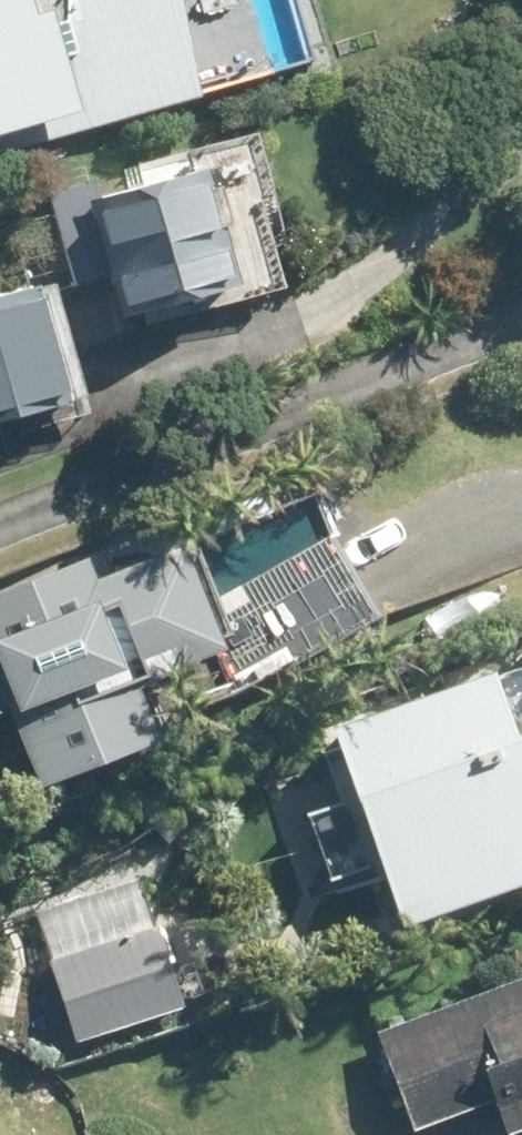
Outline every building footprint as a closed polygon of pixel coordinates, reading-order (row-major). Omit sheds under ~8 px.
[(191,93),(163,0),(0,0),(0,152),(191,93)] [(92,180),(42,197),(69,285),(100,275),(113,317),(228,281),(190,165),(97,195),(92,180)] [(0,292),(0,420),(74,400),(40,281),(0,292)] [(325,539),(237,588),(282,666),(370,617),(325,539)] [(28,785),(148,737),(126,680),(211,647),(173,546),(85,579),(76,557),(0,587),(0,710),(28,785)] [(385,944),(521,894),(521,668),(484,681),(483,674),(311,735),(385,944)] [(131,885),(29,921),(73,1045),(175,1009),(131,885)] [(372,1032),(407,1130),(491,1098),(503,1133),(521,1126),(521,986),(519,979),(372,1032)]
